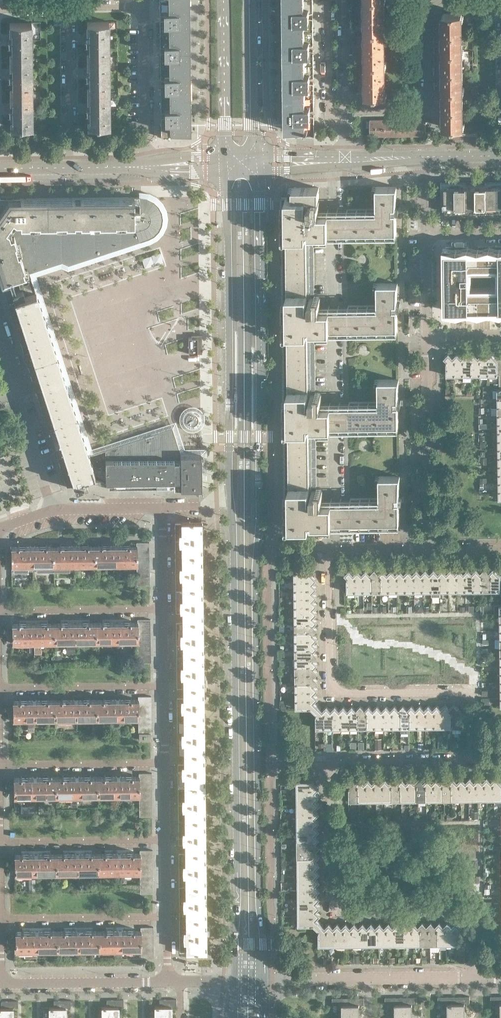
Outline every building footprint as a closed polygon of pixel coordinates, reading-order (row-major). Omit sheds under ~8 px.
[(188,19),(188,0),(159,0),(159,14),(164,14),(164,19),(159,19),(160,46),(164,47),(164,51),(160,52),(160,79),(164,79),(164,84),(160,84),(161,111),(165,112),(165,116),(161,117),(161,137),(180,136),(180,131),(190,130),(188,19)] [(313,18),(309,17),(309,13),(313,12),(313,0),(284,0),(286,129),(296,129),(296,135),(315,135),(314,115),(310,115),(310,110),(314,110),(314,83),(310,82),(310,78),(314,77),(314,50),(309,50),(309,45),(314,45),(313,18)] [(384,0),(365,0),(365,30),(384,30),(384,0)] [(462,51),(462,12),(443,13),(443,51),(462,51)] [(109,56),(108,21),(87,21),(87,30),(89,30),(89,37),(89,47),(87,48),(87,56),(109,56)] [(32,57),(31,22),(9,22),(10,31),(12,31),(12,48),(10,48),(10,57),(32,57)] [(385,62),(384,30),(365,30),(366,62),(385,62)] [(463,88),(462,69),(462,51),(443,51),(444,88),(463,88)] [(109,90),(109,73),(109,56),(87,56),(87,64),(89,64),(89,75),(90,82),(87,82),(87,91),(109,90)] [(32,91),(32,74),(32,57),(10,57),(10,65),(12,65),(12,83),(10,83),(10,91),(32,91)] [(385,95),(385,62),(366,62),(366,95),(385,95)] [(463,126),(463,107),(463,88),(444,88),(444,127),(463,126)] [(109,125),(109,108),(109,90),(87,91),(87,99),(90,99),(90,106),(90,117),(88,117),(88,125),(109,125)] [(32,126),(32,109),(32,91),(10,91),(10,100),(13,100),(13,118),(10,118),(11,126),(32,126)] [(426,134),(426,123),(426,119),(412,120),(412,133),(419,132),(419,134),(426,134)] [(384,133),(384,120),(370,120),(370,127),(370,134),(377,134),(377,133),(384,133)] [(398,134),(398,120),(384,120),(384,133),(391,133),(391,134),(398,134)] [(412,133),(412,120),(398,120),(398,134),(405,134),(405,133),(412,133)] [(445,185),(445,199),(444,199),(444,203),(445,203),(445,212),(500,211),(500,185),(445,185)] [(317,488),(316,425),(335,425),(349,425),(349,430),(351,430),(359,430),(360,430),(369,430),(369,429),(370,429),(370,430),(378,430),(378,429),(379,429),(379,430),(388,429),(389,429),(397,429),(399,429),(399,424),(398,424),(398,404),(401,404),(401,398),(398,398),(399,379),(374,379),(375,390),(378,390),(378,401),(349,401),(349,404),(335,405),(321,405),(321,402),(321,400),(321,394),(321,391),(315,391),(315,329),(335,328),(348,328),(348,333),(350,333),(358,333),(359,333),(367,333),(369,333),(377,333),(378,333),(387,333),(388,333),(396,333),(398,333),(397,328),(397,308),(400,308),(400,302),(397,302),(398,282),(373,283),(373,293),(377,293),(377,305),(348,305),(348,308),(335,308),(320,308),(320,306),(320,304),(320,297),(320,295),(314,295),(314,262),(314,232),(334,232),(347,232),(347,237),(348,237),(357,237),(358,237),(366,237),(368,237),(376,237),(376,236),(377,236),(377,237),(386,237),(386,236),(387,236),(387,237),(395,237),(395,236),(396,236),(396,231),(396,212),(399,211),(399,205),(396,205),(397,186),(372,186),(372,197),(376,197),(376,208),(347,209),(347,211),(333,212),(319,212),(319,209),(319,207),(319,201),(318,201),(318,198),(319,198),(319,187),(288,187),(288,197),(281,197),(281,198),(280,198),(280,206),(281,206),(281,217),(281,226),(281,227),(281,235),(281,236),(281,245),(281,246),(281,255),(281,256),(281,264),(281,265),(281,274),(281,275),(281,283),(282,283),(282,285),(281,285),(281,293),(282,293),(282,294),(281,294),(282,303),(282,314),(282,322),(282,323),(282,332),(282,333),(282,341),(282,343),(282,351),(282,352),(282,361),(283,362),(282,362),(282,370),(283,370),(283,371),(282,371),(282,380),(283,380),(283,381),(282,381),(283,390),(283,391),(283,399),(283,410),(283,418),(283,420),(283,428),(283,429),(283,438),(283,439),(283,447),(283,449),(283,457),(284,457),(284,458),(283,458),(283,467),(284,467),(284,468),(283,468),(284,476),(284,477),(284,486),(284,487),(284,496),(284,507),(284,515),(284,516),(284,524),(284,526),(289,526),(289,525),(317,525),(317,522),(335,521),(350,521),(351,526),(352,526),(360,526),(361,526),(370,526),(371,526),(379,526),(381,526),(389,526),(390,526),(398,526),(400,526),(400,521),(399,501),(402,501),(402,495),(399,495),(400,475),(376,476),(376,486),(379,486),(379,497),(350,498),(350,501),(335,501),(322,501),(322,497),(322,490),(322,488),(317,488)] [(161,211),(158,205),(154,200),(148,197),(141,196),(132,197),(132,218),(163,218),(163,217),(162,211),(161,211)] [(99,232),(99,224),(112,224),(132,224),(132,218),(132,197),(20,198),(21,233),(47,233),(47,266),(61,261),(68,264),(80,260),(80,232),(99,232)] [(20,198),(0,198),(0,249),(21,243),(21,233),(20,198)] [(154,235),(159,230),(162,224),(163,218),(132,218),(132,224),(133,243),(148,238),(154,235)] [(113,250),(112,224),(99,224),(99,232),(100,254),(113,250)] [(133,243),(132,224),(112,224),(113,250),(133,243)] [(100,254),(99,232),(80,232),(80,260),(100,254)] [(47,233),(21,233),(21,243),(0,249),(0,279),(1,281),(26,273),(47,266),(47,233)] [(446,251),(446,309),(500,309),(500,250),(446,251)] [(95,474),(36,292),(30,294),(28,287),(13,292),(15,301),(8,305),(67,486),(75,486),(73,481),(88,477),(95,474)] [(201,351),(200,335),(193,336),(193,337),(188,337),(189,354),(198,353),(198,351),(201,351)] [(147,352),(147,368),(153,368),(153,363),(158,363),(158,352),(147,352)] [(455,359),(453,356),(449,352),(444,357),(446,359),(447,375),(456,375),(455,359)] [(464,375),(464,359),(461,356),(456,352),(453,356),(455,359),(456,375),(464,375)] [(472,359),(469,356),(465,352),(461,356),(464,359),(464,375),(472,375),(472,359)] [(481,375),(481,359),(478,356),(473,352),(469,356),(472,359),(472,375),(481,375)] [(489,359),(486,356),(482,352),(478,356),(481,359),(481,375),(489,374),(489,359)] [(498,365),(498,359),(491,352),(486,356),(489,359),(489,374),(498,374),(498,370),(498,365)] [(201,420),(201,418),(201,416),(200,413),(198,412),(196,410),(194,409),(192,409),(189,409),(187,410),(185,412),(184,414),(183,416),(183,418),(183,421),(184,423),(185,425),(187,426),(190,427),(192,427),(194,427),(195,427),(196,426),(197,426),(198,425),(199,424),(200,423),(200,422),(201,420)] [(201,488),(201,458),(201,453),(185,453),(180,447),(179,447),(172,427),(154,433),(105,449),(105,481),(108,481),(109,489),(172,488),(174,480),(180,480),(181,488),(201,488)] [(202,554),(202,521),(181,521),(175,521),(175,554),(202,554)] [(137,554),(137,548),(136,545),(130,545),(130,543),(129,544),(129,546),(124,546),(124,545),(108,545),(108,546),(103,546),(103,544),(101,544),(101,545),(95,545),(95,563),(105,563),(105,561),(111,561),(111,563),(121,563),(121,561),(127,561),(127,563),(137,562),(137,560),(137,554)] [(53,563),(53,546),(47,546),(47,544),(46,544),(46,547),(40,547),(40,546),(25,546),(25,547),(19,547),(19,545),(18,545),(18,546),(11,546),(11,564),(21,564),(21,562),(28,562),(28,564),(38,563),(38,562),(44,562),(44,563),(53,563)] [(95,563),(95,545),(89,545),(89,544),(87,544),(87,546),(82,546),(66,546),(61,546),(61,544),(60,544),(60,546),(53,546),(53,563),(63,563),(63,561),(69,561),(69,563),(79,563),(79,561),(86,561),(86,563),(95,563)] [(203,587),(202,569),(202,554),(175,554),(176,587),(203,587)] [(492,575),(488,572),(484,567),(480,572),(483,575),(483,590),(492,590),(492,575)] [(500,590),(500,589),(500,586),(500,580),(500,574),(493,567),(488,572),(492,575),(492,590),(500,590)] [(399,591),(399,576),(396,573),(391,568),(387,573),(390,576),(390,591),(399,591)] [(407,591),(407,575),(404,572),(400,568),(396,573),(399,576),(399,591),(407,591)] [(416,575),(412,572),(408,568),(404,572),(407,575),(407,591),(416,591),(416,575)] [(424,591),(424,575),(421,572),(417,568),(412,572),(416,575),(416,591),(424,591)] [(433,591),(432,575),(429,572),(425,568),(421,572),(424,575),(424,591),(433,591)] [(441,591),(441,575),(438,572),(434,568),(429,572),(432,575),(433,591),(441,591)] [(449,575),(446,572),(442,568),(438,572),(441,575),(441,591),(450,590),(449,575)] [(458,575),(455,572),(450,568),(446,572),(449,575),(450,590),(458,590),(458,575)] [(466,590),(466,575),(463,572),(459,568),(455,572),(458,575),(458,590),(466,590)] [(475,575),(472,572),(467,568),(463,572),(466,575),(466,590),(475,590),(475,575)] [(483,590),(483,575),(480,572),(476,568),(472,572),(475,575),(475,590),(483,590)] [(357,591),(357,576),(353,573),(349,569),(345,574),(347,576),(347,591),(357,591)] [(365,591),(365,576),(362,573),(358,569),(353,573),(357,576),(357,591),(365,591)] [(374,591),(373,576),(370,573),(366,569),(362,573),(365,576),(365,591),(374,591)] [(382,576),(379,573),(374,569),(370,573),(373,576),(374,591),(382,591),(382,576)] [(390,591),(390,576),(387,573),(383,569),(379,573),(382,576),(382,591),(390,591)] [(317,578),(310,571),(294,571),(294,579),(310,579),(313,582),(317,578)] [(317,587),(313,582),(310,579),(294,579),(295,588),(310,588),(313,591),(317,587)] [(176,654),(203,653),(203,615),(203,587),(176,587),(176,611),(182,611),(182,616),(182,620),(182,621),(176,621),(176,654)] [(317,595),(313,591),(310,588),(295,588),(295,596),(310,596),(313,599),(317,595)] [(317,603),(313,599),(310,596),(295,596),(295,605),(310,605),(313,608),(317,603)] [(317,612),(313,608),(310,605),(295,605),(295,613),(310,613),(313,616),(317,612)] [(317,620),(313,616),(310,613),(295,613),(295,622),(310,622),(313,625),(317,620)] [(138,639),(138,637),(138,631),(137,625),(137,622),(131,622),(131,620),(130,620),(130,623),(125,623),(124,622),(109,622),(109,623),(104,623),(104,621),(102,621),(102,622),(96,622),(96,640),(106,640),(106,638),(112,638),(112,640),(122,640),(122,638),(128,638),(128,639),(138,639)] [(54,640),(54,623),(48,623),(48,621),(47,621),(47,624),(41,624),(41,623),(26,623),(26,624),(20,624),(20,622),(19,622),(19,623),(12,623),(12,641),(22,641),(22,639),(28,639),(28,641),(39,640),(39,639),(45,638),(45,640),(54,640)] [(96,640),(96,622),(90,622),(90,621),(88,621),(88,623),(83,623),(83,622),(67,623),(62,623),(62,621),(61,621),(61,623),(54,623),(54,640),(64,640),(64,638),(70,638),(70,640),(80,640),(80,638),(87,638),(87,640),(96,640)] [(318,629),(313,625),(310,622),(295,622),(295,630),(310,630),(313,633),(318,629)] [(318,637),(313,633),(310,630),(295,630),(295,639),(311,638),(314,641),(318,637)] [(318,646),(314,641),(311,638),(295,639),(295,647),(311,647),(314,650),(318,646)] [(318,654),(314,650),(311,647),(295,647),(295,655),(311,655),(314,658),(318,654)] [(204,691),(203,653),(176,654),(177,687),(182,686),(182,687),(183,687),(183,691),(183,696),(177,696),(177,720),(204,719),(204,691)] [(318,662),(314,658),(311,655),(295,655),(295,664),(311,664),(314,667),(318,662)] [(424,660),(424,672),(443,672),(443,660),(424,660)] [(318,671),(314,667),(311,664),(295,664),(295,672),(311,672),(314,675),(318,671)] [(409,664),(409,677),(422,677),(421,664),(409,664)] [(318,679),(314,675),(311,672),(295,672),(296,681),(311,681),(314,684),(318,679)] [(318,688),(314,684),(311,681),(296,681),(296,689),(311,689),(314,692),(318,688)] [(318,696),(314,692),(311,689),(296,689),(296,698),(311,697),(314,700),(318,696)] [(138,708),(138,702),(138,699),(132,699),(132,697),(131,697),(131,700),(125,700),(125,699),(110,699),(110,700),(104,700),(104,698),(103,698),(103,699),(97,699),(97,717),(106,717),(106,715),(113,715),(113,717),(123,716),(123,715),(129,714),(129,716),(138,716),(138,714),(138,708)] [(319,705),(314,700),(311,697),(296,698),(296,708),(311,707),(314,710),(319,705)] [(55,717),(55,700),(49,700),(49,698),(47,698),(47,700),(42,700),(26,700),(26,701),(21,701),(21,698),(20,698),(20,700),(13,700),(13,718),(23,717),(23,716),(29,716),(29,717),(39,717),(39,715),(46,715),(46,717),(55,717)] [(97,717),(97,699),(90,699),(90,698),(89,698),(89,700),(84,700),(84,699),(76,699),(68,700),(63,700),(63,698),(61,698),(61,700),(55,700),(55,717),(65,717),(65,715),(71,715),(71,717),(81,717),(81,715),(87,715),(87,717),(97,717)] [(377,712),(374,709),(369,704),(365,709),(368,712),(368,727),(377,727),(377,712)] [(385,727),(385,711),(382,709),(378,704),(374,709),(377,712),(377,727),(385,727)] [(394,727),(394,711),(391,708),(386,704),(382,709),(385,711),(385,727),(394,727)] [(402,711),(399,708),(395,704),(391,708),(394,711),(394,727),(402,727),(402,711)] [(410,711),(407,708),(403,704),(399,708),(402,711),(402,727),(411,727),(410,711)] [(419,711),(416,708),(412,704),(407,708),(410,711),(411,727),(419,727),(419,711)] [(427,711),(424,708),(420,704),(416,708),(419,711),(419,727),(428,726),(427,711)] [(436,726),(436,711),(433,708),(428,704),(424,708),(427,711),(428,726),(436,726)] [(444,726),(444,711),(441,708),(437,704),(433,708),(436,711),(436,726),(444,726)] [(453,711),(450,708),(445,704),(441,708),(444,711),(444,726),(453,726),(453,711)] [(461,726),(461,711),(454,704),(450,708),(453,711),(453,726),(461,726)] [(326,728),(326,712),(323,709),(319,705),(314,710),(316,712),(316,728),(326,728)] [(335,727),(335,712),(331,709),(327,705),(323,709),(326,712),(326,728),(335,727)] [(343,712),(340,709),(336,705),(331,709),(335,712),(335,727),(343,727),(343,712)] [(351,712),(348,709),(344,705),(340,709),(343,712),(343,727),(352,727),(351,712)] [(360,727),(360,712),(357,709),(353,705),(348,709),(351,712),(352,727),(360,727)] [(368,727),(368,712),(365,709),(361,705),(357,709),(360,712),(360,727),(368,727)] [(205,758),(204,726),(204,719),(177,720),(177,753),(183,753),(184,758),(184,762),(178,762),(178,786),(205,786),(205,758)] [(139,785),(139,779),(139,776),(133,776),(133,774),(132,774),(132,776),(126,776),(111,776),(111,777),(105,777),(105,775),(104,775),(104,776),(98,776),(98,794),(107,793),(107,792),(113,791),(113,793),(124,793),(124,791),(130,791),(130,793),(139,793),(139,791),(139,785)] [(56,794),(56,777),(49,777),(49,775),(48,775),(48,777),(43,777),(27,777),(27,778),(22,778),(22,775),(20,776),(20,777),(14,777),(14,795),(24,794),(24,793),(30,792),(30,794),(40,794),(40,792),(47,792),(47,794),(56,794)] [(98,794),(98,776),(91,776),(91,775),(90,775),(90,777),(84,777),(84,776),(69,777),(63,777),(63,775),(62,775),(62,777),(56,777),(56,794),(65,794),(65,792),(72,792),(72,794),(82,794),(82,792),(88,792),(88,794),(98,794)] [(460,799),(460,784),(457,781),(453,776),(449,781),(452,784),(452,799),(460,799)] [(469,799),(468,783),(465,780),(461,776),(457,781),(460,784),(460,799),(469,799)] [(477,783),(474,780),(470,776),(465,780),(468,783),(469,799),(477,799),(477,783)] [(486,799),(485,783),(482,780),(478,776),(474,780),(477,783),(477,799),(486,799)] [(494,783),(491,780),(486,776),(482,780),(485,783),(486,799),(494,799),(494,783)] [(495,776),(491,780),(494,783),(494,799),(500,798),(500,781),(495,776)] [(367,800),(367,785),(364,782),(360,777),(356,782),(359,785),(359,800),(367,800)] [(376,784),(373,781),(368,777),(364,782),(367,785),(367,800),(376,800),(376,784)] [(384,800),(384,784),(381,781),(377,777),(373,781),(376,784),(376,800),(384,800)] [(393,784),(389,781),(385,777),(381,781),(384,784),(384,800),(393,800),(393,784)] [(401,800),(401,784),(398,781),(394,777),(389,781),(393,784),(393,800),(401,800)] [(409,784),(406,781),(402,777),(398,781),(401,784),(401,800),(410,799),(409,784)] [(418,799),(418,784),(415,781),(411,777),(406,781),(409,784),(410,799),(418,799)] [(426,799),(426,784),(423,781),(419,777),(415,781),(418,784),(418,799),(426,799)] [(435,784),(432,781),(427,777),(423,781),(426,784),(426,799),(435,799),(435,784)] [(443,799),(443,784),(440,781),(436,777),(432,781),(435,784),(435,799),(443,799)] [(452,784),(449,781),(444,777),(440,781),(443,784),(443,799),(452,799),(452,784)] [(359,785),(356,782),(351,778),(347,782),(349,785),(349,800),(359,800),(359,785)] [(319,787),(312,780),(297,780),(297,788),(312,788),(315,791),(319,787)] [(205,819),(205,786),(178,786),(178,819),(205,819)] [(319,795),(315,791),(312,788),(297,788),(297,797),(312,796),(315,799),(319,795)] [(320,804),(315,799),(312,796),(297,797),(297,805),(312,805),(315,808),(320,804)] [(320,812),(315,808),(312,805),(297,805),(297,813),(312,813),(316,816),(320,812)] [(320,820),(316,816),(312,813),(297,813),(297,822),(313,822),(316,825),(320,820)] [(179,885),(206,884),(206,848),(205,819),(178,819),(179,843),(185,842),(185,848),(185,851),(179,851),(179,885)] [(320,829),(316,825),(313,822),(297,822),(297,830),(313,830),(316,833),(320,829)] [(320,837),(316,833),(313,830),(297,830),(297,839),(313,839),(316,842),(320,837)] [(320,846),(316,842),(313,839),(297,839),(297,847),(313,847),(316,850),(320,846)] [(320,854),(316,850),(313,847),(297,847),(298,856),(313,855),(316,858),(320,854)] [(140,862),(140,856),(140,853),(134,853),(134,851),(132,851),(132,853),(127,853),(111,853),(111,854),(106,854),(106,851),(105,851),(105,853),(98,853),(99,871),(108,871),(108,869),(114,869),(114,870),(125,870),(125,868),(131,868),(131,870),(140,870),(140,868),(140,862)] [(57,871),(57,854),(50,854),(50,852),(49,852),(49,854),(44,854),(28,854),(28,855),(23,855),(23,852),(21,852),(21,854),(15,854),(15,872),(25,871),(25,870),(31,869),(31,871),(41,871),(41,869),(47,869),(47,871),(57,871)] [(99,871),(98,853),(92,853),(92,852),(91,852),(91,854),(85,854),(85,853),(70,853),(70,854),(64,854),(64,852),(63,852),(63,853),(57,854),(57,871),(66,871),(66,869),(73,869),(73,871),(83,871),(83,869),(89,869),(89,871),(99,871)] [(320,863),(316,858),(313,855),(298,856),(298,864),(313,864),(316,867),(320,863)] [(320,871),(316,867),(313,864),(298,864),(298,872),(313,872),(316,875),(320,871)] [(320,879),(316,875),(313,872),(298,872),(298,881),(313,881),(316,884),(320,879)] [(321,888),(316,884),(313,881),(298,881),(298,889),(313,889),(316,892),(321,888)] [(206,917),(206,884),(179,885),(179,918),(206,917)] [(321,896),(316,892),(313,889),(298,889),(298,898),(313,898),(316,901),(321,896)] [(321,905),(316,901),(313,898),(298,898),(298,906),(314,906),(317,909),(321,905)] [(321,913),(317,909),(314,906),(298,906),(298,915),(314,914),(317,918),(321,913)] [(321,922),(317,918),(314,914),(298,915),(298,925),(314,924),(316,927),(321,922)] [(207,951),(206,917),(179,918),(180,950),(186,950),(186,951),(207,951)] [(388,944),(388,929),(385,926),(380,921),(376,926),(379,929),(379,944),(388,944)] [(396,928),(393,925),(389,921),(385,926),(388,929),(388,944),(396,944),(396,928)] [(405,944),(405,928),(401,925),(397,921),(393,925),(396,928),(396,944),(405,944)] [(413,928),(410,925),(406,921),(401,925),(405,928),(405,944),(413,944),(413,928)] [(422,944),(421,928),(418,925),(414,921),(410,925),(413,928),(413,944),(422,944)] [(430,928),(427,925),(422,921),(418,925),(421,928),(422,944),(430,943),(430,928)] [(438,928),(435,925),(431,921),(427,925),(430,928),(430,943),(438,943),(438,928)] [(447,943),(447,928),(444,925),(439,921),(435,925),(438,928),(438,943),(447,943)] [(455,943),(455,928),(452,925),(448,921),(444,925),(447,928),(447,943),(455,943)] [(463,943),(463,928),(456,921),(452,925),(455,928),(455,943),(463,943)] [(328,929),(325,926),(321,922),(316,927),(319,929),(319,945),(329,945),(328,929)] [(337,929),(334,926),(330,922),(325,926),(328,929),(329,945),(337,944),(337,929)] [(346,944),(345,929),(342,926),(338,922),(334,926),(337,929),(337,944),(346,944)] [(354,929),(351,926),(347,922),(342,926),(345,929),(346,944),(354,944),(354,929)] [(362,944),(362,929),(359,926),(355,922),(351,926),(354,929),(354,944),(362,944)] [(371,944),(371,929),(368,926),(363,922),(359,926),(362,929),(362,944),(371,944)] [(379,929),(376,926),(372,922),(368,926),(371,929),(371,944),(379,944),(379,929)] [(141,939),(141,933),(141,930),(134,930),(134,928),(133,928),(133,930),(128,930),(112,930),(112,931),(107,931),(107,928),(105,929),(105,930),(99,930),(99,948),(109,947),(109,949),(115,949),(115,947),(125,947),(125,945),(132,945),(132,947),(141,947),(141,945),(141,939)] [(58,948),(58,931),(51,931),(51,929),(50,929),(50,931),(45,931),(44,931),(29,931),(29,932),(24,932),(23,929),(22,929),(22,931),(15,931),(16,948),(25,948),(25,946),(32,946),(32,948),(42,948),(42,946),(48,946),(48,948),(58,948)] [(99,948),(99,930),(93,930),(93,929),(92,929),(92,931),(86,931),(86,930),(71,930),(71,931),(65,931),(65,929),(64,929),(64,930),(58,931),(58,948),(67,948),(67,946),(73,946),(73,948),(84,948),(84,946),(90,946),(90,948),(99,948)] [(118,1006),(123,1006),(123,999),(107,999),(107,1006),(102,1006),(102,1017),(118,1017),(118,1006)] [(171,1005),(176,1005),(176,999),(159,999),(159,1005),(154,1005),(154,1017),(171,1017),(171,1005)] [(13,1007),(18,1007),(18,1000),(1,1001),(1,1007),(0,1007),(0,1017),(13,1017),(13,1007)] [(66,1006),(71,1006),(71,1000),(54,1000),(54,1007),(49,1007),(49,1017),(66,1017),(66,1006)] [(465,1015),(465,1002),(453,1002),(448,1002),(448,1017),(465,1017),(465,1015)] [(359,1017),(359,1003),(347,1003),(342,1004),(342,1017),(359,1017)] [(412,1016),(412,1003),(400,1003),(395,1003),(395,1017),(412,1017),(412,1016)]
